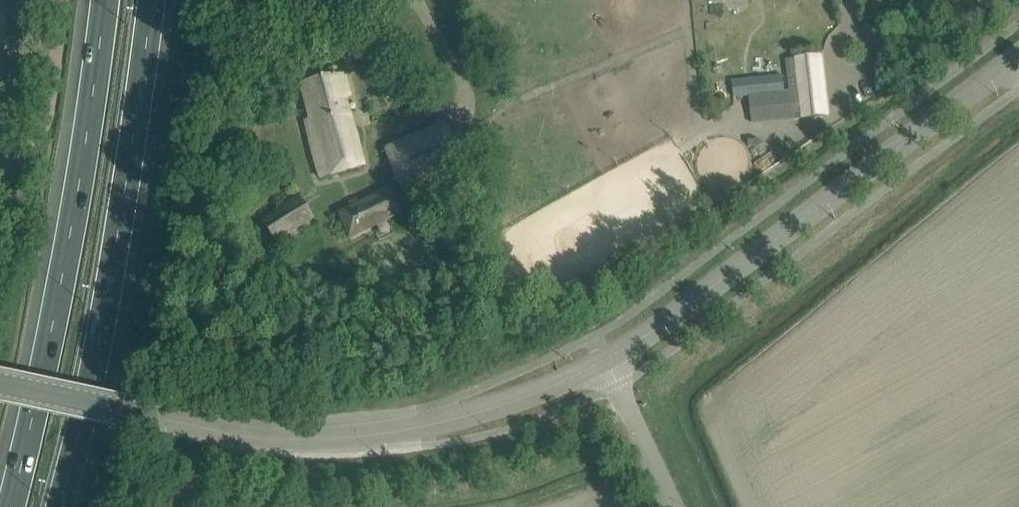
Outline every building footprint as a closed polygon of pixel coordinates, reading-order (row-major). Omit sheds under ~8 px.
[(788,60),(793,104),(752,108),(753,123),(804,118),(827,116),(820,56),(797,58),(797,59),(788,60)] [(306,121),(311,141),(320,177),(364,166),(346,98),(350,97),(344,73),(301,84),(311,121),(306,121)] [(443,124),(386,149),(403,188),(460,163),(443,124)] [(404,214),(392,186),(336,213),(349,240),(404,214)] [(275,244),(315,219),(299,194),(259,218),(275,244)]
